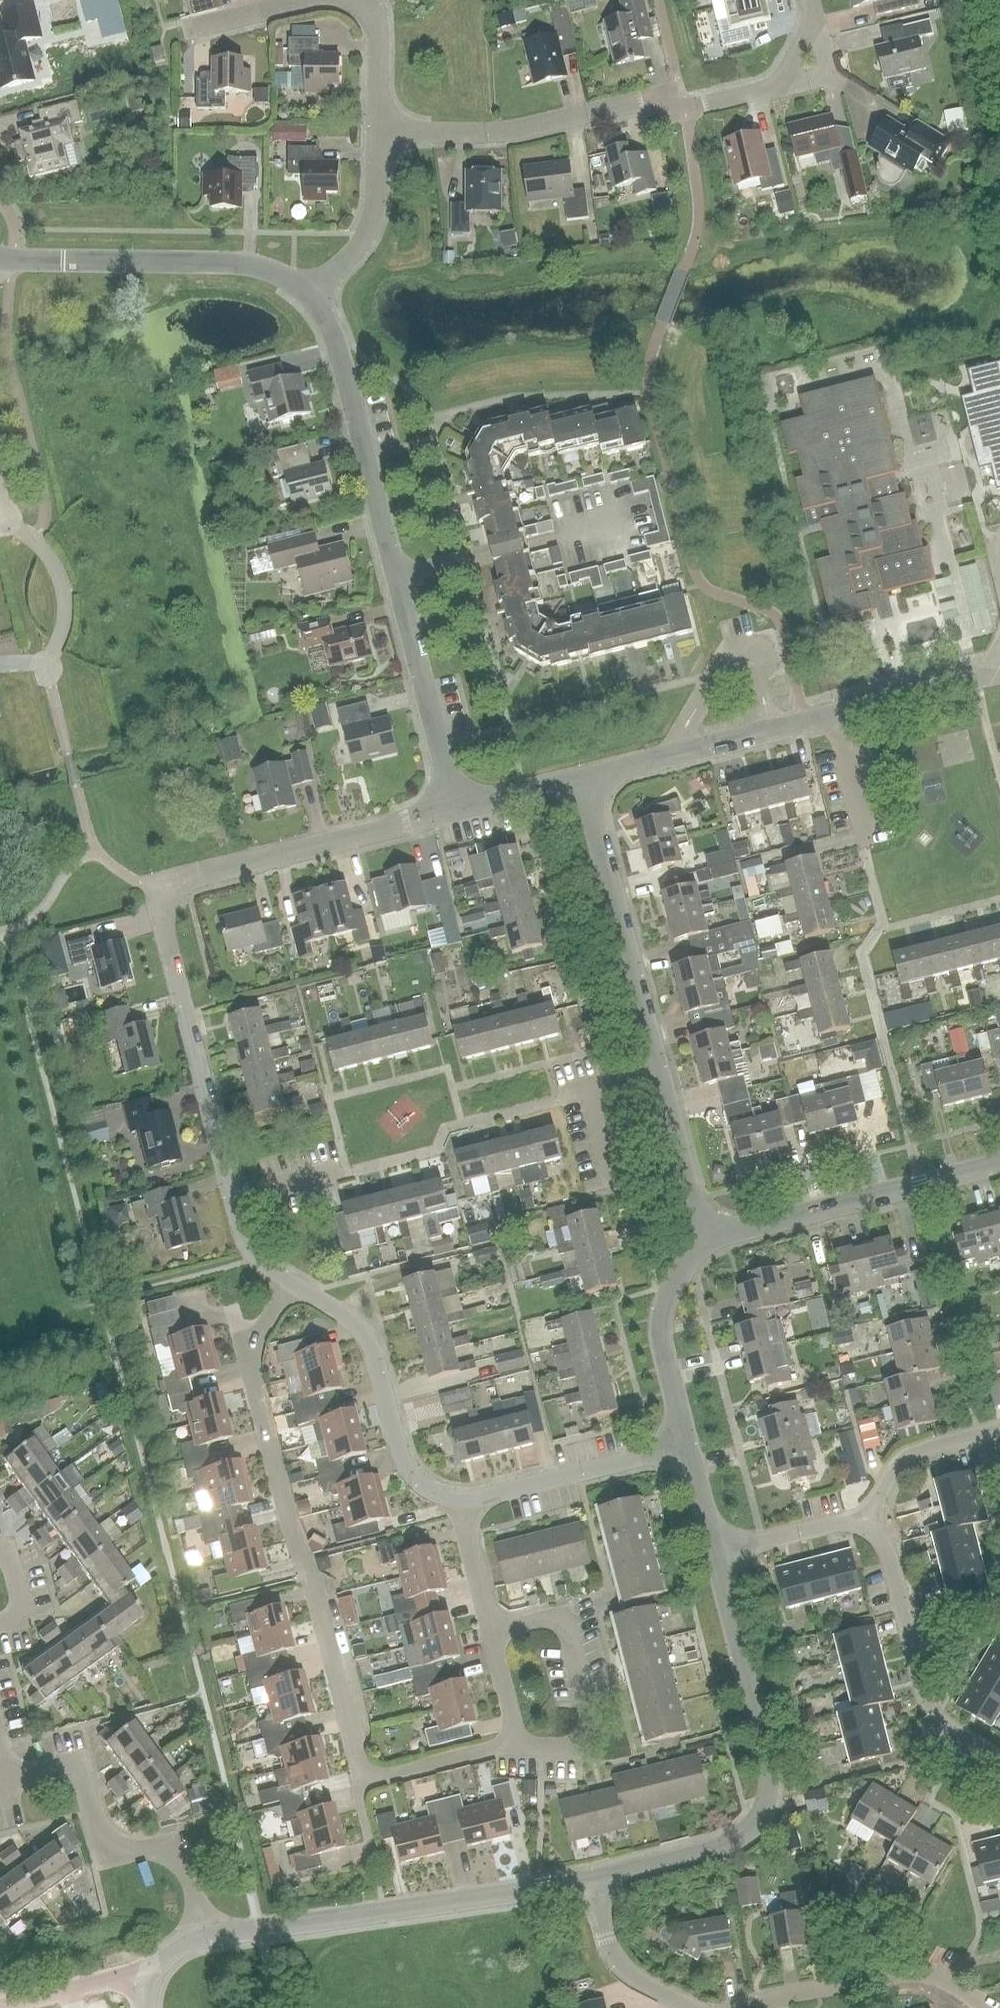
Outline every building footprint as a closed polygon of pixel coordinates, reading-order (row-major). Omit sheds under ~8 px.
[(86,21),(98,18),(102,36),(122,31),(114,0),(81,0),(86,21)] [(197,2),(190,4),(193,16),(217,10),(214,0),(197,0),(197,2)] [(569,15),(585,11),(582,0),(565,0),(569,15)] [(653,40),(643,0),(627,0),(620,2),(624,18),(605,23),(615,65),(644,58),(640,43),(653,40)] [(725,6),(729,20),(717,23),(722,47),(749,41),(745,26),(771,20),(766,0),(750,0),(725,6)] [(853,8),(873,3),(876,16),(920,6),(918,0),(851,0),(853,8)] [(40,38),(33,7),(4,15),(9,38),(0,40),(0,86),(1,90),(33,81),(23,43),(40,38)] [(534,84),(566,77),(560,52),(576,48),(567,10),(551,14),(556,35),(524,42),(534,84)] [(524,11),(497,17),(500,29),(527,23),(524,11)] [(918,38),(933,35),(930,20),(902,27),(906,41),(877,48),(884,79),(925,69),(918,38)] [(319,55),(319,40),(289,40),(289,68),(306,68),(306,93),(327,93),(327,85),(339,85),(339,56),(319,55)] [(155,63),(165,61),(161,47),(151,49),(155,63)] [(243,72),(243,60),(213,59),(212,80),(197,80),(197,109),(225,109),(225,92),(250,93),(251,72),(243,72)] [(75,125),(83,123),(77,101),(38,111),(42,125),(18,131),(21,141),(14,142),(19,163),(26,161),(30,178),(70,168),(65,148),(75,145),(73,136),(78,135),(75,125)] [(796,158),(838,148),(831,116),(789,126),(796,158)] [(965,116),(945,120),(948,135),(968,131),(965,116)] [(871,148),(882,154),(879,160),(878,175),(880,180),(883,185),(888,187),(894,187),(900,183),(911,166),(915,168),(921,158),(936,168),(951,142),(924,125),(916,138),(888,120),(871,148)] [(306,143),(306,127),(290,127),(290,143),(306,143)] [(762,191),(784,185),(776,155),(764,157),(758,134),(726,141),(736,184),(759,179),(762,191)] [(627,145),(606,150),(610,165),(608,168),(612,186),(615,188),(633,184),(636,196),(656,191),(647,153),(630,157),(627,145)] [(317,163),(317,148),(288,148),(288,176),(305,176),(305,201),(325,201),(325,193),(338,193),(338,163),(317,163)] [(849,199),(865,195),(855,152),(838,156),(849,199)] [(257,188),(257,159),(229,159),(229,175),(204,175),(204,196),(212,196),(211,208),(241,208),(242,188),(257,188)] [(567,221),(589,218),(585,189),(572,191),(569,164),(524,169),(528,201),(564,197),(567,221)] [(501,173),(484,173),(481,169),(474,169),(471,173),(467,173),(467,205),(452,205),(452,233),(469,233),(469,213),(501,213),(501,173)] [(790,191),(778,193),(783,215),(795,212),(790,191)] [(221,389),(245,383),(241,363),(216,369),(221,389)] [(961,398),(979,470),(991,468),(997,491),(999,491),(999,363),(967,371),(973,395),(961,398)] [(270,423),(311,413),(301,375),(278,381),(274,367),(249,373),(256,402),(264,400),(270,423)] [(898,497),(894,481),(892,473),(896,472),(873,379),(801,397),(806,418),(783,424),(790,454),(798,452),(805,479),(797,481),(809,526),(823,523),(832,559),(818,562),(832,620),(879,608),(882,620),(892,617),(885,592),(933,580),(925,550),(922,551),(914,523),(909,524),(902,496),(898,497)] [(598,607),(599,612),(570,619),(571,625),(560,628),(540,617),(537,605),(543,604),(529,549),(527,538),(538,535),(536,525),(524,528),(513,484),(507,485),(504,474),(516,454),(527,452),(529,457),(557,450),(558,456),(600,446),(603,456),(646,445),(636,409),(594,419),(592,409),(550,419),(547,409),(490,423),(491,427),(481,429),(466,455),(468,465),(465,466),(479,523),(484,522),(492,557),(499,584),(495,585),(509,642),(513,641),(515,651),(541,667),(551,664),(552,668),(693,632),(684,596),(641,606),(638,597),(598,607)] [(293,503),(331,494),(324,465),(312,468),(306,445),(273,453),(279,477),(286,475),(293,503)] [(618,473),(620,481),(631,479),(629,470),(618,473)] [(618,473),(608,475),(610,484),(620,481),(618,473)] [(603,475),(592,477),(594,485),(605,483),(603,475)] [(582,480),(584,488),(594,485),(592,477),(582,480)] [(656,489),(653,477),(630,483),(633,495),(648,491),(656,489)] [(566,484),(568,492),(578,489),(576,481),(566,484)] [(546,486),(549,497),(557,495),(555,487),(555,484),(546,486)] [(555,487),(557,495),(568,492),(566,484),(555,487)] [(537,500),(545,498),(543,487),(534,490),(537,500)] [(656,489),(648,491),(651,502),(659,499),(656,489)] [(659,499),(651,502),(653,512),(662,510),(659,499)] [(662,510),(653,512),(656,522),(664,520),(662,510)] [(664,520),(656,522),(658,532),(667,530),(664,520)] [(643,536),(646,548),(670,542),(667,530),(658,532),(643,536)] [(344,543),(317,550),(313,535),(268,546),(274,571),(298,565),(306,596),(335,589),(335,586),(353,581),(344,543)] [(650,552),(639,554),(641,563),(643,563),(647,578),(656,576),(650,552)] [(641,563),(639,554),(628,557),(631,566),(641,563)] [(614,563),(616,571),(626,569),(624,561),(614,563)] [(963,567),(979,629),(996,624),(980,562),(963,567)] [(614,563),(604,566),(606,574),(616,571),(614,563)] [(602,586),(598,568),(588,570),(590,578),(592,589),(602,586)] [(588,570),(577,573),(579,581),(590,578),(588,570)] [(577,573),(569,575),(571,585),(580,583),(577,573)] [(559,588),(568,586),(565,576),(557,578),(559,588)] [(330,667),(372,657),(365,626),(332,634),(329,619),(300,626),(305,649),(324,644),(330,667)] [(274,624),(260,628),(263,641),(277,638),(274,624)] [(353,762),(396,751),(388,720),(373,724),(367,702),(337,710),(343,733),(345,732),(353,762)] [(315,730),(331,726),(326,704),(309,708),(315,730)] [(226,764),(242,760),(237,738),(221,741),(226,764)] [(290,787),(313,780),(306,752),(292,755),(294,761),(254,771),(264,814),(295,806),(290,787)] [(804,768),(779,774),(786,805),(785,805),(789,821),(797,819),(793,803),(812,798),(804,768)] [(786,805),(779,774),(754,781),(761,811),(760,811),(764,828),(773,825),(769,809),(785,805),(786,805)] [(761,811),(754,781),(729,787),(736,817),(740,834),(748,832),(744,815),(760,811),(761,811)] [(642,848),(686,836),(684,828),(674,831),(670,815),(680,813),(677,800),(650,807),(653,819),(636,824),(642,848)] [(689,844),(686,836),(642,848),(648,872),(683,863),(679,847),(689,844)] [(478,856),(470,858),(477,882),(493,878),(494,880),(524,872),(517,847),(509,849),(507,838),(476,846),(478,856)] [(708,869),(735,862),(732,850),(705,857),(708,869)] [(788,872),(792,888),(792,889),(823,882),(816,857),(786,864),(769,868),(772,877),(788,872)] [(761,859),(741,864),(749,899),(759,896),(754,876),(764,874),(761,859)] [(708,869),(699,871),(702,883),(711,881),(738,874),(735,862),(708,869)] [(397,914),(430,905),(429,900),(426,889),(422,890),(415,866),(386,873),(387,878),(372,882),(382,918),(397,914)] [(494,880),(493,878),(477,882),(479,891),(495,887),(499,903),(500,903),(530,896),(524,872),(494,880)] [(794,897),(798,913),(799,914),(829,907),(823,882),(792,889),(792,888),(776,892),(778,901),(794,897)] [(320,890),(332,937),(353,932),(356,943),(369,939),(362,911),(350,914),(343,884),(320,890)] [(696,884),(662,893),(668,917),(713,906),(711,898),(709,891),(699,894),(696,884)] [(310,943),(332,937),(320,890),(296,896),(303,926),(292,929),(299,957),(313,954),(310,943)] [(447,947),(461,943),(449,895),(435,899),(429,900),(430,905),(437,907),(443,929),(428,933),(432,950),(447,946),(447,947)] [(499,903),(483,907),(475,909),(477,917),(502,911),(506,927),(506,928),(536,920),(530,896),(500,903),(499,903)] [(715,914),(713,906),(668,917),(674,941),(709,932),(705,916),(715,914)] [(835,931),(829,907),(799,914),(798,913),(782,917),(784,925),(800,921),(805,939),(835,931)] [(256,954),(284,947),(277,922),(262,926),(258,910),(221,920),(229,951),(253,945),(256,954)] [(506,928),(506,927),(489,931),(492,940),(508,936),(513,954),(543,946),(536,920),(506,928)] [(722,929),(725,941),(753,934),(750,922),(722,929)] [(992,930),(999,960),(997,961),(999,971),(999,928),(992,930)] [(999,960),(992,930),(967,936),(975,967),(973,967),(977,983),(986,981),(982,965),(997,961),(999,960)] [(37,938),(48,978),(69,973),(59,933),(37,938)] [(757,946),(753,934),(725,941),(728,953),(757,946)] [(66,943),(72,966),(93,961),(101,988),(131,981),(127,965),(129,964),(123,941),(95,948),(92,936),(66,943)] [(975,967),(967,936),(942,943),(950,973),(949,973),(953,989),(961,987),(957,971),(973,967),(975,967)] [(950,973),(942,943),(918,949),(925,979),(924,980),(928,996),(937,993),(933,977),(949,973),(950,973)] [(925,979),(918,949),(893,955),(900,985),(904,1002),(912,1000),(908,984),(924,980),(925,979)] [(435,971),(445,969),(441,952),(431,954),(435,971)] [(807,986),(837,978),(831,953),(801,961),(801,960),(784,965),(786,973),(802,969),(806,985),(807,986)] [(721,971),(717,956),(673,967),(679,991),(723,979),(756,971),(756,962),(721,971)] [(843,1003),(837,978),(807,986),(806,985),(790,989),(792,998),(809,993),(813,1009),(813,1011),(843,1003)] [(705,1022),(732,1015),(729,1003),(720,1005),(715,990),(725,987),(723,979),(679,991),(685,1015),(702,1010),(705,1022)] [(332,984),(317,987),(320,1000),(335,996),(332,984)] [(550,988),(541,990),(525,995),(530,1011),(529,1011),(536,1041),(561,1035),(554,1005),(550,988)] [(505,1017),(504,1017),(512,1048),(536,1041),(529,1011),(530,1011),(525,995),(517,997),(521,1013),(505,1017)] [(401,1023),(409,1053),(434,1047),(426,1017),(427,1017),(423,1000),(414,1003),(418,1019),(402,1023),(401,1023)] [(479,1024),(487,1054),(512,1048),(504,1017),(505,1017),(501,1001),(493,1003),(497,1019),(481,1023),(479,1024)] [(886,1012),(890,1029),(938,1018),(934,1001),(886,1012)] [(850,1028),(843,1003),(813,1011),(813,1009),(796,1014),(799,1022),(815,1018),(819,1036),(850,1028)] [(384,1060),(409,1053),(401,1023),(402,1023),(398,1007),(390,1009),(394,1025),(378,1029),(377,1029),(384,1060)] [(479,1024),(481,1023),(477,1007),(451,1014),(455,1030),(454,1030),(462,1060),(487,1054),(479,1024)] [(126,1074),(157,1066),(146,1023),(130,1027),(126,1008),(99,1014),(106,1043),(117,1040),(126,1074)] [(230,1018),(236,1043),(267,1035),(267,1037),(283,1033),(281,1024),(265,1028),(260,1010),(230,1018)] [(359,1066),(384,1060),(377,1029),(378,1029),(374,1013),(365,1015),(369,1031),(354,1035),(352,1036),(359,1066)] [(736,1027),(732,1015),(705,1022),(708,1034),(691,1039),(697,1062),(742,1051),(739,1043),(730,1045),(726,1030),(736,1027)] [(335,1072),(359,1066),(352,1036),(354,1035),(349,1019),(341,1021),(345,1037),(327,1042),(335,1072)] [(999,1031),(987,1034),(994,1060),(999,1059),(999,1034),(999,1031)] [(267,1035),(236,1043),(243,1067),(273,1060),(273,1061),(289,1057),(287,1049),(271,1053),(267,1037),(267,1035)] [(874,1041),(860,1044),(864,1058),(868,1057),(871,1071),(881,1068),(874,1041)] [(742,1051),(697,1062),(703,1086),(717,1083),(720,1095),(747,1088),(744,1075),(738,1077),(735,1066),(745,1063),(744,1059),(742,1051)] [(956,1057),(967,1102),(991,1096),(983,1061),(967,1065),(964,1055),(956,1057)] [(933,1064),(920,1067),(927,1094),(930,1093),(939,1091),(944,1108),(967,1102),(956,1057),(948,1060),(949,1062),(951,1069),(935,1073),(933,1066),(933,1064)] [(273,1060),(243,1067),(249,1092),(279,1085),(279,1086),(296,1082),(294,1073),(277,1077),(273,1061),(273,1060)] [(822,1085),(834,1130),(858,1124),(853,1107),(866,1104),(858,1076),(822,1085)] [(279,1085),(249,1092),(255,1117),(285,1109),(285,1110),(302,1106),(300,1097),(283,1102),(279,1086),(279,1085)] [(788,1098),(795,1126),(806,1123),(810,1136),(834,1130),(822,1085),(814,1088),(817,1097),(801,1101),(800,1095),(788,1098)] [(720,1095),(723,1107),(728,1128),(731,1127),(740,1160),(764,1154),(752,1109),(747,1088),(720,1095)] [(783,1129),(795,1126),(788,1098),(775,1101),(778,1113),(763,1117),(761,1107),(752,1109),(764,1154),(788,1148),(783,1129)] [(148,1168),(179,1160),(171,1126),(172,1126),(168,1111),(153,1115),(149,1099),(123,1106),(130,1131),(138,1129),(148,1168)] [(105,1122),(80,1128),(83,1138),(107,1131),(105,1122)] [(555,1128),(530,1135),(537,1165),(536,1165),(540,1182),(549,1179),(545,1163),(563,1158),(555,1128)] [(516,1188),(540,1182),(536,1165),(537,1165),(530,1135),(505,1141),(513,1171),(511,1171),(516,1188)] [(505,1141),(481,1147),(488,1177),(487,1178),(491,1194),(499,1192),(495,1176),(511,1171),(513,1171),(505,1141)] [(471,1182),(487,1178),(488,1177),(481,1147),(455,1154),(463,1183),(462,1184),(467,1200),(475,1198),(471,1182)] [(442,1180),(416,1187),(424,1217),(423,1217),(427,1234),(428,1240),(442,1237),(437,1214),(449,1211),(442,1180)] [(424,1217),(416,1187),(392,1193),(400,1223),(398,1224),(405,1252),(414,1250),(407,1221),(423,1217),(424,1217)] [(166,1250),(202,1241),(197,1225),(193,1226),(186,1199),(174,1202),(170,1188),(142,1195),(148,1218),(157,1215),(166,1250)] [(382,1228),(398,1224),(400,1223),(392,1193),(368,1199),(375,1230),(374,1230),(378,1246),(386,1244),(382,1228)] [(368,1199),(342,1206),(350,1236),(349,1236),(354,1252),(362,1250),(358,1234),(374,1230),(375,1230),(368,1199)] [(107,1209),(111,1225),(127,1221),(123,1205),(107,1209)] [(573,1244),(604,1237),(598,1211),(568,1219),(564,1206),(548,1211),(553,1231),(569,1227),(573,1243),(573,1244)] [(988,1213),(999,1257),(999,1210),(988,1213)] [(976,1263),(999,1257),(988,1213),(960,1220),(963,1233),(954,1235),(961,1262),(975,1259),(976,1263)] [(472,1245),(491,1240),(487,1222),(467,1228),(472,1245)] [(610,1262),(604,1237),(573,1244),(573,1243),(557,1247),(559,1256),(575,1252),(579,1268),(580,1269),(610,1262)] [(450,1238),(431,1243),(434,1256),(453,1251),(450,1238)] [(891,1238),(863,1245),(874,1289),(898,1283),(897,1279),(911,1275),(904,1248),(894,1251),(891,1238)] [(851,1295),(874,1289),(863,1245),(835,1252),(838,1265),(829,1267),(836,1294),(850,1291),(851,1295)] [(617,1286),(610,1262),(580,1269),(579,1268),(563,1272),(565,1280),(582,1276),(586,1294),(617,1286)] [(521,1264),(508,1267),(512,1285),(526,1282),(521,1264)] [(773,1308),(773,1309),(789,1305),(783,1281),(779,1282),(776,1268),(749,1275),(751,1284),(738,1287),(746,1315),(773,1308)] [(931,1288),(926,1269),(913,1272),(918,1291),(931,1288)] [(566,1284),(563,1272),(539,1278),(542,1289),(566,1284)] [(435,1273),(405,1281),(411,1306),(441,1298),(442,1300),(458,1296),(456,1287),(439,1291),(435,1273)] [(172,1296),(145,1303),(149,1317),(176,1310),(172,1296)] [(411,1306),(417,1331),(447,1323),(448,1324),(478,1316),(476,1308),(446,1316),(442,1300),(441,1298),(411,1306)] [(806,1302),(809,1316),(825,1312),(822,1298),(806,1302)] [(776,1322),(773,1309),(773,1308),(746,1315),(748,1324),(735,1327),(742,1355),(786,1344),(780,1321),(776,1322)] [(569,1345),(599,1338),(593,1313),(563,1320),(546,1324),(548,1332),(564,1328),(568,1344),(569,1345)] [(888,1328),(894,1353),(899,1352),(899,1353),(929,1345),(930,1345),(934,1344),(928,1319),(888,1328)] [(165,1349),(168,1348),(171,1359),(212,1349),(207,1327),(176,1335),(173,1323),(149,1329),(153,1347),(159,1345),(160,1347),(165,1349)] [(417,1331),(424,1355),(454,1348),(454,1349),(470,1345),(468,1336),(452,1340),(448,1324),(447,1323),(417,1331)] [(847,1330),(832,1333),(835,1347),(850,1343),(847,1330)] [(605,1363),(599,1338),(569,1345),(568,1344),(552,1348),(554,1357),(571,1353),(575,1369),(575,1370),(605,1363)] [(336,1368),(341,1366),(336,1344),(305,1352),(302,1341),(278,1347),(282,1364),(296,1361),(300,1377),(336,1368)] [(792,1368),(786,1344),(742,1355),(750,1383),(762,1380),(765,1389),(792,1383),(788,1369),(792,1368)] [(940,1369),(934,1344),(930,1345),(929,1345),(899,1353),(899,1352),(894,1353),(900,1378),(905,1376),(905,1377),(920,1373),(920,1374),(925,1373),(940,1369)] [(454,1348),(424,1355),(430,1380),(460,1373),(477,1369),(474,1361),(458,1365),(454,1349),(454,1348)] [(171,1359),(174,1371),(171,1372),(168,1375),(168,1377),(162,1379),(166,1396),(191,1390),(188,1378),(218,1371),(212,1349),(171,1359)] [(526,1367),(522,1351),(494,1357),(498,1374),(526,1367)] [(0,1414),(0,1438),(10,1431),(9,1427),(42,1417),(59,1409),(58,1402),(85,1394),(91,1411),(101,1408),(103,1415),(111,1412),(94,1362),(78,1367),(85,1387),(57,1396),(58,1398),(0,1414)] [(612,1387),(605,1363),(575,1370),(575,1369),(558,1373),(561,1381),(577,1377),(581,1393),(581,1395),(612,1387)] [(295,1413),(319,1407),(316,1396),(342,1389),(336,1368),(300,1377),(304,1393),(290,1396),(295,1413)] [(885,1382),(891,1406),(895,1405),(896,1405),(926,1398),(927,1398),(931,1397),(925,1373),(920,1374),(920,1373),(905,1377),(905,1376),(900,1378),(885,1382)] [(618,1412),(612,1387),(581,1395),(581,1393),(565,1397),(567,1406),(583,1402),(588,1420),(618,1412)] [(473,1407),(468,1388),(439,1395),(444,1415),(473,1407)] [(191,1390),(166,1396),(170,1413),(177,1412),(177,1413),(182,1415),(185,1414),(188,1426),(225,1416),(219,1395),(194,1401),(191,1390)] [(536,1444),(533,1434),(543,1432),(533,1391),(524,1394),(525,1398),(517,1400),(521,1416),(505,1420),(503,1420),(511,1451),(536,1444)] [(895,1405),(891,1406),(897,1432),(937,1422),(931,1397),(927,1398),(926,1398),(896,1405),(895,1405)] [(766,1449),(810,1438),(804,1415),(800,1416),(797,1402),(769,1409),(772,1418),(759,1421),(766,1449)] [(486,1457),(511,1451),(503,1420),(505,1420),(501,1404),(492,1406),(496,1422),(480,1426),(478,1427),(486,1457)] [(318,1443),(325,1441),(361,1432),(356,1410),(322,1419),(319,1407),(295,1413),(299,1431),(314,1427),(318,1443)] [(478,1427),(480,1426),(476,1410),(468,1412),(472,1428),(454,1433),(461,1463),(486,1457),(478,1427)] [(230,1438),(225,1416),(188,1426),(193,1442),(179,1445),(183,1462),(208,1456),(205,1445),(230,1438)] [(14,1477),(43,1456),(57,1446),(45,1430),(39,1428),(8,1450),(5,1446),(0,1450),(0,1457),(14,1477)] [(876,1430),(861,1434),(865,1451),(880,1447),(876,1430)] [(367,1453),(361,1432),(325,1441),(329,1457),(315,1460),(320,1478),(344,1471),(341,1460),(367,1453)] [(816,1462),(810,1438),(766,1449),(774,1478),(786,1474),(789,1484),(816,1477),(812,1463),(816,1462)] [(847,1488),(861,1483),(852,1451),(838,1456),(847,1488)] [(14,1477),(27,1495),(57,1474),(43,1456),(14,1477)] [(187,1480),(194,1478),(198,1494),(205,1492),(246,1481),(241,1460),(211,1467),(208,1456),(183,1462),(187,1480)] [(344,1471),(320,1478),(324,1495),(330,1493),(331,1495),(334,1496),(339,1495),(342,1507),(384,1497),(378,1475),(347,1483),(344,1471)] [(935,1481),(941,1507),(981,1496),(975,1471),(935,1481)] [(57,1474),(27,1495),(40,1513),(70,1492),(57,1474)] [(196,1511),(197,1517),(181,1521),(184,1533),(200,1529),(241,1518),(238,1507),(252,1503),(246,1481),(205,1492),(210,1508),(196,1511)] [(22,1500),(16,1492),(6,1500),(11,1507),(22,1500)] [(70,1492),(40,1513),(53,1531),(82,1510),(70,1492)] [(948,1531),(972,1525),(988,1521),(981,1496),(941,1507),(947,1531),(948,1531)] [(390,1518),(384,1497),(342,1507),(346,1523),(332,1527),(337,1544),(361,1538),(358,1526),(390,1518)] [(600,1509),(609,1542),(625,1603),(627,1603),(630,1614),(616,1618),(647,1743),(686,1733),(654,1608),(652,1608),(649,1597),(663,1593),(639,1499),(600,1509)] [(27,1507),(22,1500),(11,1507),(16,1515),(27,1507)] [(933,1509),(931,1500),(917,1503),(920,1512),(933,1509)] [(53,1531),(65,1548),(94,1527),(82,1510),(53,1531)] [(94,1527),(65,1548),(78,1565),(107,1544),(120,1535),(108,1517),(94,1527)] [(204,1546),(210,1544),(214,1561),(222,1558),(259,1549),(253,1527),(244,1530),(241,1518),(200,1529),(204,1546)] [(932,1535),(940,1533),(937,1524),(925,1527),(927,1536),(932,1535)] [(552,1532),(562,1571),(590,1563),(580,1525),(552,1532)] [(979,1550),(972,1525),(948,1531),(947,1531),(940,1533),(932,1535),(939,1560),(979,1550)] [(47,1535),(42,1527),(31,1535),(36,1542),(47,1535)] [(534,1578),(562,1571),(552,1532),(524,1539),(534,1578)] [(52,1542),(47,1535),(36,1542),(42,1550),(52,1542)] [(506,1585),(534,1578),(524,1539),(496,1546),(506,1585)] [(403,1542),(379,1548),(383,1566),(397,1562),(401,1578),(442,1568),(436,1546),(406,1554),(403,1542)] [(107,1544),(78,1565),(91,1583),(120,1561),(107,1544)] [(264,1571),(259,1549),(222,1558),(227,1574),(213,1578),(217,1595),(242,1589),(239,1577),(264,1571)] [(826,1557),(836,1597),(861,1590),(851,1550),(826,1557)] [(979,1550),(939,1560),(945,1585),(985,1574),(979,1550)] [(931,1562),(928,1552),(915,1556),(918,1566),(931,1562)] [(801,1563),(811,1603),(836,1597),(826,1557),(801,1563)] [(91,1583),(104,1601),(133,1580),(120,1561),(91,1583)] [(56,1570),(62,1578),(73,1570),(67,1563),(56,1570)] [(786,1610),(811,1603),(801,1563),(776,1569),(786,1610)] [(405,1594),(391,1598),(396,1615),(420,1609),(417,1597),(447,1590),(442,1568),(401,1578),(405,1594)] [(78,1577),(73,1570),(62,1578),(67,1585),(78,1577)] [(985,1574),(945,1585),(951,1609),(991,1599),(985,1574)] [(923,1590),(937,1586),(934,1577),(921,1580),(923,1590)] [(133,1580),(104,1601),(109,1609),(101,1615),(115,1636),(143,1616),(128,1596),(139,1589),(133,1580)] [(356,1609),(353,1596),(338,1599),(341,1613),(356,1609)] [(250,1637),(286,1627),(281,1606),(255,1612),(252,1600),(227,1606),(232,1624),(246,1621),(250,1637)] [(943,1612),(940,1602),(927,1605),(930,1615),(943,1612)] [(423,1620),(420,1609),(396,1615),(400,1632),(414,1629),(418,1645),(454,1635),(448,1614),(423,1620)] [(101,1615),(81,1629),(102,1659),(122,1644),(115,1636),(101,1615)] [(60,1635),(52,1624),(45,1629),(52,1640),(60,1635)] [(292,1649),(286,1627),(250,1637),(254,1653),(240,1656),(245,1673),(269,1667),(266,1656),(292,1649)] [(834,1637),(841,1662),(881,1652),(875,1627),(834,1637)] [(45,1646),(52,1640),(45,1629),(37,1635),(45,1646)] [(81,1629),(61,1644),(82,1673),(102,1659),(81,1629)] [(459,1657),(454,1635),(418,1645),(422,1661),(408,1664),(412,1681),(437,1675),(434,1664),(459,1657)] [(999,1673),(999,1643),(996,1640),(982,1662),(999,1673)] [(82,1673),(61,1644),(42,1658),(63,1687),(82,1673)] [(841,1662),(847,1687),(887,1676),(881,1652),(841,1662)] [(63,1687),(42,1658),(22,1672),(37,1692),(29,1698),(35,1707),(63,1687)] [(982,1662),(969,1685),(999,1703),(999,1673),(982,1662)] [(272,1679),(269,1667),(245,1673),(249,1691),(263,1687),(267,1703),(303,1694),(298,1672),(272,1679)] [(365,1690),(382,1688),(380,1675),(364,1677),(365,1690)] [(440,1686),(437,1675),(412,1681),(417,1699),(431,1695),(435,1711),(471,1702),(465,1680),(440,1686)] [(887,1676),(847,1687),(853,1711),(878,1704),(878,1705),(894,1701),(887,1676)] [(999,1714),(999,1703),(969,1685),(956,1707),(992,1728),(999,1714)] [(265,1721),(257,1723),(262,1740),(286,1733),(283,1722),(309,1715),(303,1694),(267,1703),(270,1715),(266,1716),(264,1719),(265,1721)] [(476,1724),(471,1702),(435,1711),(439,1727),(425,1730),(429,1748),(454,1742),(451,1730),(476,1724)] [(838,1715),(844,1740),(884,1729),(878,1705),(878,1704),(853,1711),(838,1715)] [(116,1761),(145,1740),(132,1722),(112,1737),(106,1729),(97,1735),(116,1761)] [(884,1729),(844,1740),(851,1765),(891,1754),(884,1729)] [(289,1745),(286,1733),(262,1740),(266,1757),(273,1755),(273,1757),(277,1759),(281,1758),(284,1769),(320,1760),(315,1738),(289,1745)] [(158,1757),(145,1740),(116,1761),(129,1778),(158,1757)] [(142,1796),(171,1775),(158,1757),(129,1778),(142,1796)] [(671,1763),(681,1802),(708,1795),(699,1757),(671,1763)] [(263,1792),(258,1793),(261,1806),(278,1802),(279,1806),(303,1800),(300,1788),(326,1782),(320,1760),(284,1769),(274,1772),(278,1788),(263,1792)] [(653,1809),(681,1802),(671,1763),(643,1770),(653,1809)] [(625,1816),(653,1809),(643,1770),(614,1778),(617,1789),(618,1789),(625,1816)] [(111,1791),(123,1782),(118,1775),(106,1784),(111,1791)] [(183,1793),(171,1775),(142,1796),(160,1822),(169,1815),(163,1808),(183,1793)] [(116,1798),(129,1789),(123,1782),(111,1791),(116,1798)] [(480,1806),(489,1842),(511,1836),(504,1810),(516,1808),(509,1783),(492,1787),(496,1801),(480,1806)] [(893,1802),(895,1798),(873,1784),(852,1819),(873,1832),(876,1828),(876,1829),(893,1801),(893,1802)] [(193,1816),(210,1812),(204,1787),(187,1792),(193,1816)] [(618,1789),(617,1789),(590,1796),(599,1835),(628,1828),(625,1816),(618,1789)] [(823,1789),(803,1794),(808,1811),(817,1809),(818,1812),(828,1810),(823,1789)] [(467,1847),(489,1842),(480,1806),(464,1810),(460,1796),(443,1800),(449,1824),(461,1821),(467,1847)] [(599,1835),(590,1796),(561,1803),(571,1842),(599,1835)] [(873,1832),(895,1845),(897,1841),(898,1842),(906,1828),(907,1828),(909,1824),(917,1811),(895,1798),(893,1802),(893,1801),(876,1829),(876,1828),(873,1832)] [(301,1836),(337,1826),(332,1805),(306,1811),(303,1800),(279,1806),(283,1823),(297,1820),(301,1836)] [(413,1822),(422,1858),(444,1853),(438,1827),(449,1824),(443,1800),(426,1804),(429,1818),(413,1822)] [(401,1864),(422,1858),(413,1822),(397,1826),(394,1812),(376,1817),(382,1841),(394,1838),(401,1864)] [(897,1841),(895,1845),(887,1859),(909,1872),(911,1868),(912,1868),(928,1841),(931,1837),(909,1824),(907,1828),(906,1828),(898,1842),(897,1841)] [(343,1848),(337,1826),(301,1836),(305,1852),(291,1855),(296,1873),(320,1867),(317,1855),(343,1848)] [(952,1850),(931,1837),(928,1841),(912,1868),(911,1868),(909,1872),(931,1886),(952,1850)] [(999,1880),(999,1846),(998,1838),(974,1844),(984,1885),(999,1880)] [(35,1856),(56,1885),(81,1867),(75,1858),(67,1864),(53,1843),(35,1856)] [(20,1857),(12,1846),(5,1852),(13,1862),(20,1857)] [(13,1862),(5,1852),(0,1855),(0,1861),(5,1868),(13,1862)] [(35,1856),(17,1869),(38,1898),(56,1885),(35,1856)] [(17,1869),(0,1882),(21,1911),(38,1898),(17,1869)] [(740,1908),(761,1905),(757,1878),(737,1881),(740,1908)] [(860,1886),(846,1878),(837,1895),(851,1902),(860,1886)] [(21,1911),(0,1882),(0,1919),(3,1924),(21,1911)] [(777,1950),(806,1945),(801,1913),(800,1913),(797,1892),(780,1895),(784,1916),(771,1917),(777,1950)] [(701,1953),(732,1948),(727,1918),(681,1926),(670,1947),(698,1961),(701,1953)]
